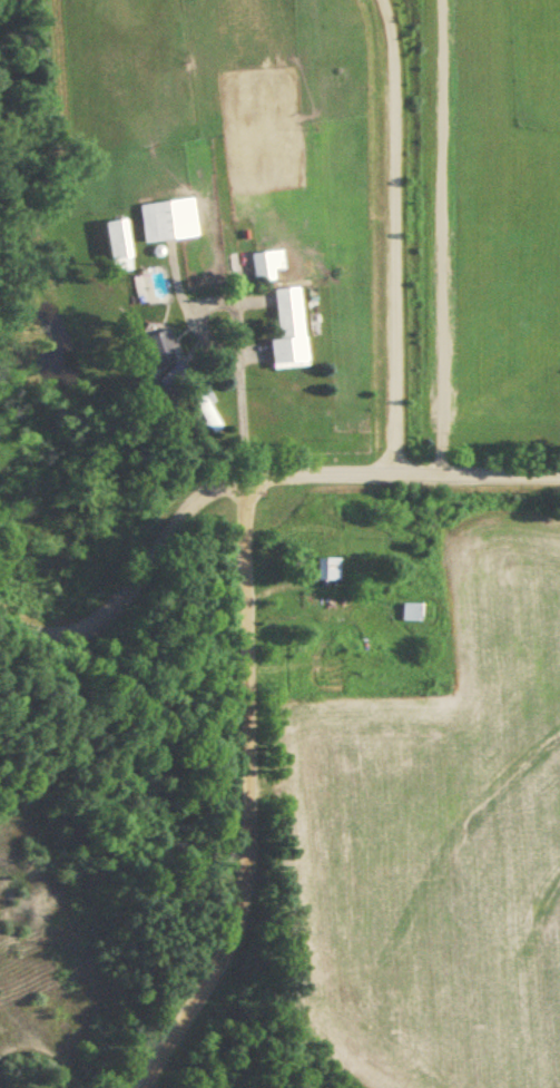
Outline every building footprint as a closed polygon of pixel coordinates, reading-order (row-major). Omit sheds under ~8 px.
[(197,235),(193,198),(139,204),(143,241),(197,235)] [(131,269),(125,219),(105,221),(111,272),(131,269)] [(285,268),(282,249),(252,252),(255,282),(275,280),(274,269),(285,268)] [(275,289),(279,339),(270,339),(273,369),(307,366),(299,286),(275,289)] [(176,361),(166,328),(142,335),(151,368),(176,361)] [(338,559),(316,559),(316,581),(338,581),(338,559)] [(420,603),(401,603),(401,621),(420,621),(420,603)]
